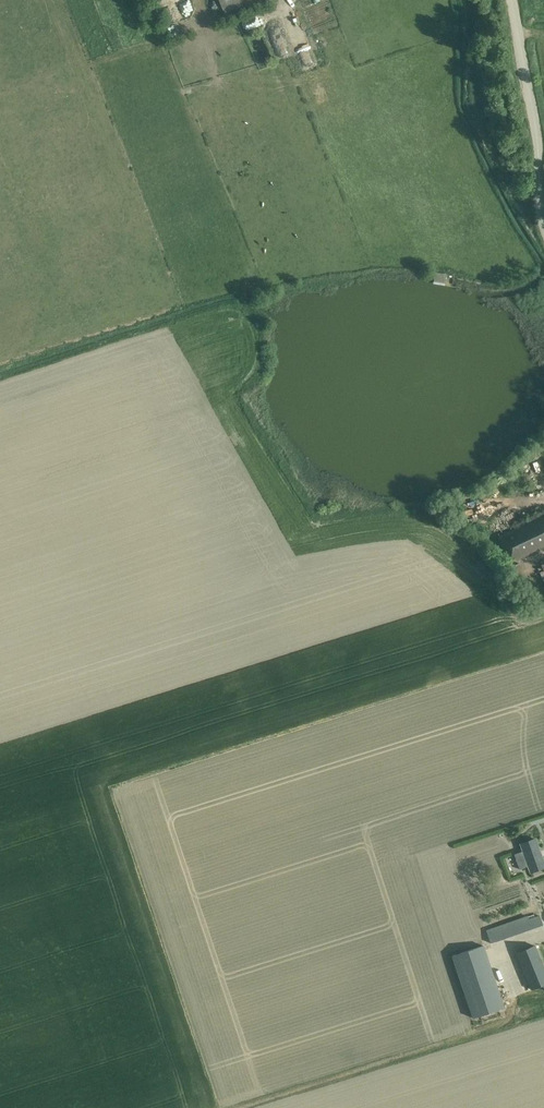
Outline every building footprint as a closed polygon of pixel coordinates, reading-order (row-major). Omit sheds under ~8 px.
[(267,0),(219,0),(226,17),(267,0)] [(461,500),(471,496),(470,492),(459,496),(461,500)] [(472,504),(464,503),(464,511),(472,512),(472,504)] [(543,546),(543,515),(499,536),(511,562),(543,546)] [(543,868),(543,863),(536,839),(522,844),(524,850),(515,853),(520,869),(529,866),(532,873),(543,868)] [(491,943),(542,925),(539,917),(528,920),(527,916),(486,931),(491,943)] [(480,1015),(499,1008),(504,1007),(484,945),(452,956),(473,1017),(480,1015)] [(517,953),(532,990),(543,986),(543,989),(543,969),(535,946),(517,953)] [(502,1016),(499,1008),(480,1015),(483,1023),(502,1016)]
